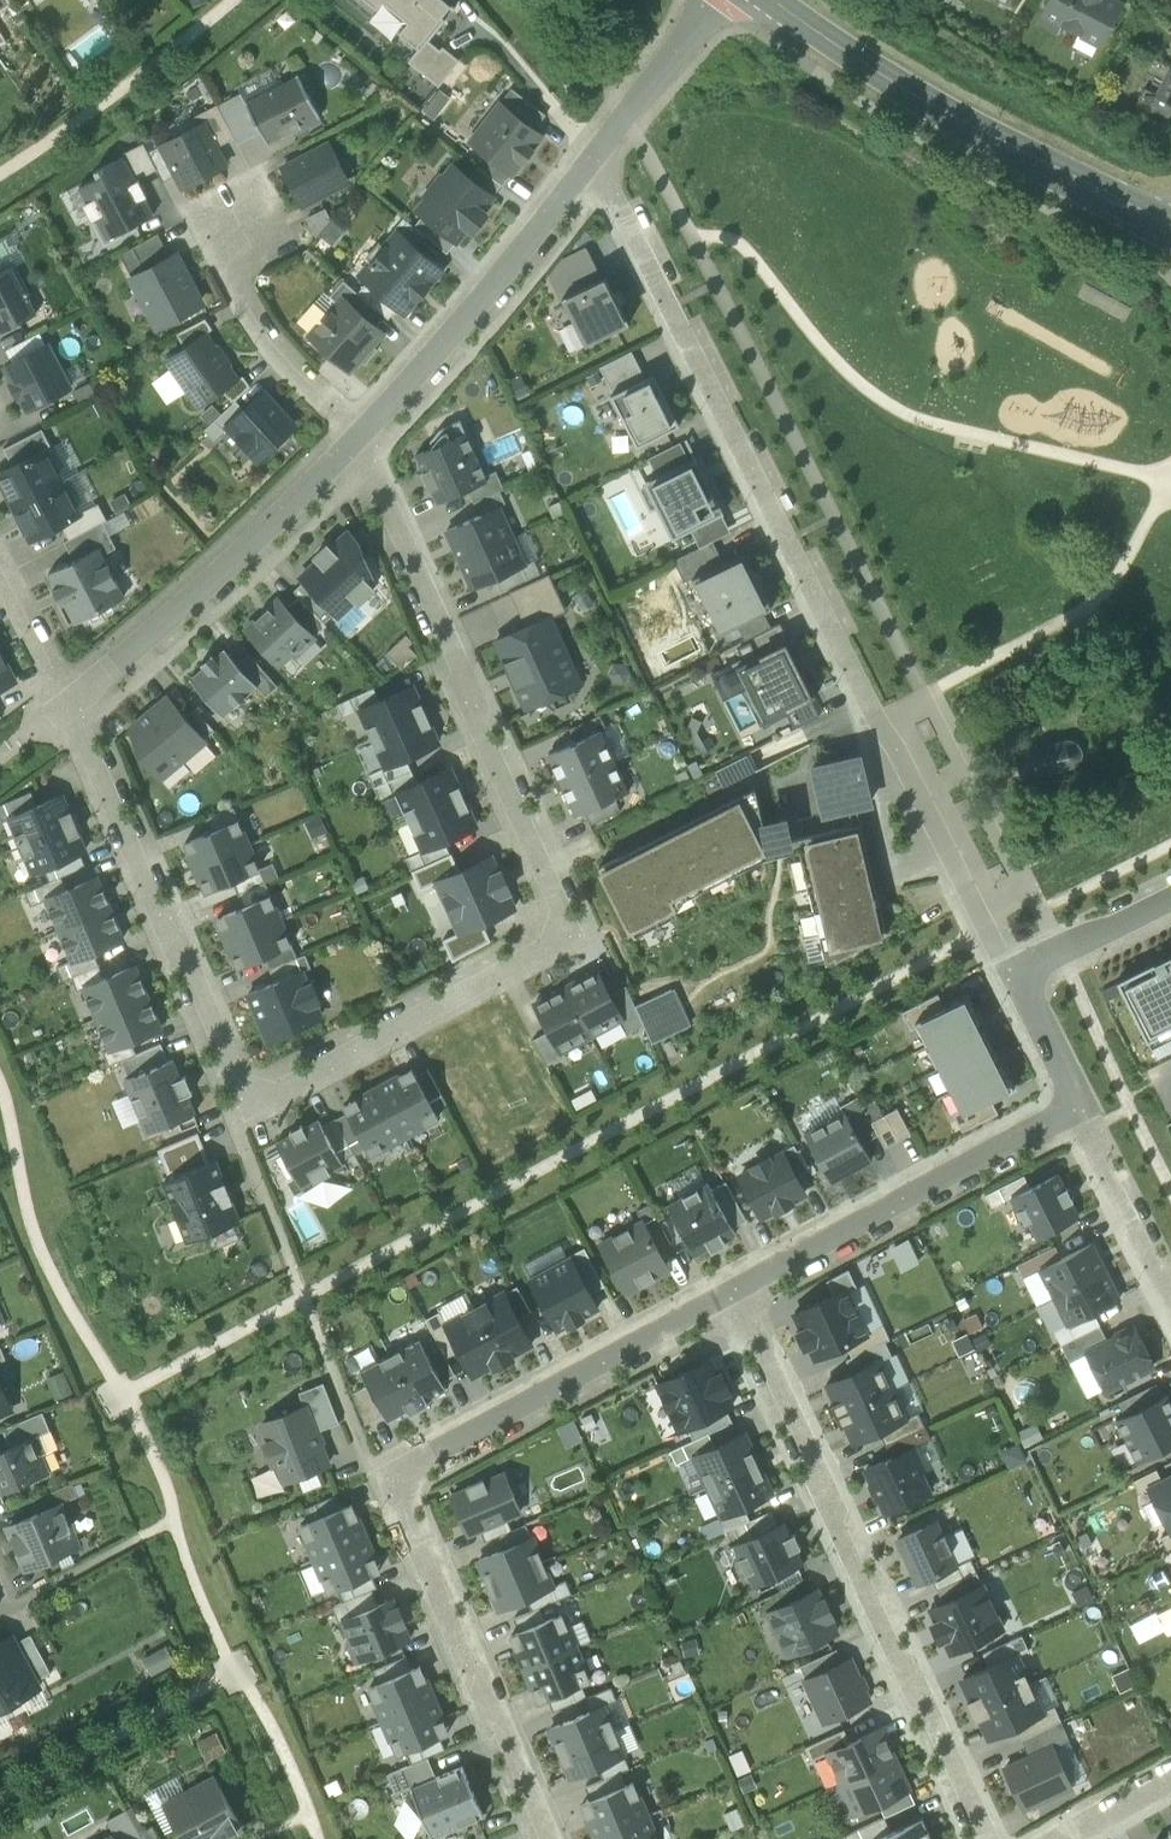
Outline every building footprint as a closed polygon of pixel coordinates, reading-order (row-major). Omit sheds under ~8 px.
[(9,0),(0,0),(0,12),(12,3),(9,0)] [(446,0),(366,0),(378,10),(384,2),(408,22),(399,33),(419,49),(421,51),(429,40),(446,20),(442,17),(450,7),(454,10),(456,8),(446,0)] [(1048,5),(1064,13),(1059,23),(1101,44),(1121,5),(1112,0),(1051,0),(1048,5)] [(1043,14),(1059,23),(1064,13),(1048,5),(1043,14)] [(460,60),(443,46),(441,50),(429,40),(421,51),(419,49),(409,62),(440,87),(460,60)] [(297,76),(248,102),(248,101),(246,102),(262,132),(268,144),(270,143),(269,142),(319,117),(319,118),(321,117),(299,74),(297,75),(297,76)] [(1160,95),(1159,97),(1170,103),(1170,74),(1160,95)] [(546,115),(512,88),(500,103),(535,130),(546,115)] [(1169,118),(1170,115),(1170,103),(1159,97),(1160,95),(1145,88),(1132,113),(1152,118),(1155,111),(1169,118)] [(241,94),(217,106),(234,138),(237,145),(262,132),(246,102),(241,94)] [(535,130),(500,103),(471,141),(483,151),(490,156),(513,174),(522,161),(524,163),(534,150),(532,148),(542,136),(535,130)] [(217,105),(192,118),(196,127),(204,123),(217,147),(234,138),(217,106),(217,105)] [(168,121),(176,137),(196,127),(192,118),(188,111),(168,121)] [(176,137),(161,145),(177,175),(184,188),(227,166),(217,147),(204,123),(196,127),(176,137)] [(123,154),(124,157),(137,181),(139,179),(158,170),(149,152),(144,143),(123,154)] [(283,169),(302,205),(345,183),(344,181),(349,179),(331,144),(283,169)] [(177,175),(161,145),(149,152),(158,170),(164,181),(177,175)] [(513,174),(490,156),(481,167),(502,185),(503,186),(513,174)] [(80,188),(95,217),(107,240),(138,224),(155,215),(138,182),(140,181),(139,179),(137,181),(124,157),(95,172),(99,178),(80,188)] [(424,215),(457,242),(468,228),(472,232),(487,214),(482,210),(493,196),(470,178),(454,165),(443,178),(441,176),(426,195),(428,197),(418,210),(424,215)] [(470,178),(493,196),(502,185),(481,167),(479,166),(470,178)] [(425,235),(447,253),(457,242),(424,215),(414,226),(425,235)] [(140,227),(138,224),(107,240),(95,217),(92,219),(105,245),(140,227)] [(398,231),(416,246),(425,235),(414,226),(404,217),(395,228),(398,231)] [(398,308),(404,313),(442,268),(428,256),(428,257),(416,246),(398,231),(360,275),(367,281),(398,308)] [(120,254),(127,267),(165,247),(159,234),(120,254)] [(170,255),(165,247),(127,267),(134,279),(172,259),(170,255)] [(552,276),(562,298),(601,278),(586,248),(565,258),(552,276)] [(134,279),(158,325),(200,303),(176,257),(172,259),(134,279)] [(1,336),(22,325),(20,322),(38,313),(28,295),(30,294),(15,265),(3,271),(0,265),(0,335),(1,336)] [(562,298),(586,345),(630,324),(606,276),(601,278),(562,298)] [(367,281),(358,292),(344,280),(330,295),(340,304),(344,299),(367,320),(376,309),(377,308),(389,319),(398,308),(367,281)] [(312,335),(350,369),(359,358),(366,364),(378,349),(372,344),(382,333),(367,320),(344,299),(340,304),(312,335)] [(179,331),(190,345),(205,334),(213,329),(205,318),(179,331)] [(188,394),(198,407),(201,404),(201,405),(221,391),(237,380),(227,365),(230,363),(219,347),(216,349),(205,334),(190,345),(169,359),(192,391),(188,394)] [(6,366),(29,410),(70,389),(47,344),(6,366)] [(600,367),(614,393),(646,377),(632,351),(600,367)] [(646,377),(614,393),(611,395),(638,446),(680,425),(655,373),(646,377)] [(237,380),(221,391),(230,405),(236,400),(252,385),(244,375),(237,380)] [(230,426),(259,457),(293,425),(264,394),(246,411),(230,426)] [(205,430),(214,440),(230,426),(246,411),(236,400),(205,430)] [(461,420),(440,429),(443,435),(431,441),(433,447),(421,453),(416,455),(438,503),(468,489),(488,480),(486,476),(461,420)] [(34,433),(43,450),(46,449),(46,450),(52,447),(42,429),(34,433)] [(4,448),(13,466),(43,450),(34,433),(4,448)] [(648,458),(657,476),(690,460),(681,442),(648,458)] [(13,506),(63,480),(46,450),(46,449),(43,450),(13,466),(0,472),(0,480),(13,506)] [(690,460),(657,476),(647,481),(648,483),(639,488),(650,512),(657,508),(672,538),(691,529),(704,523),(722,514),(724,513),(696,456),(690,460)] [(488,480),(468,489),(474,502),(500,490),(505,488),(497,471),(486,476),(488,480)] [(80,513),(63,480),(13,506),(31,540),(61,524),(80,514),(80,513)] [(500,490),(474,502),(480,515),(500,506),(506,503),(500,490)] [(61,524),(69,539),(69,540),(103,522),(108,520),(99,503),(80,513),(80,514),(61,524)] [(447,530),(461,561),(514,537),(500,506),(480,515),(447,530)] [(732,532),(722,514),(704,523),(713,541),(732,532)] [(117,547),(103,522),(69,540),(69,539),(64,541),(74,560),(100,547),(104,554),(117,547)] [(704,523),(691,529),(700,547),(713,541),(704,523)] [(375,552),(363,527),(353,536),(359,542),(364,556),(375,552)] [(349,531),(331,548),(328,544),(315,557),(318,560),(301,577),(305,580),(335,613),(338,616),(356,599),(359,603),(375,588),(371,584),(374,582),(364,556),(359,542),(353,536),(349,531)] [(514,537),(461,561),(473,588),(495,578),(526,564),(514,537)] [(685,582),(693,578),(724,562),(713,541),(700,547),(674,561),(685,582)] [(49,573),(75,623),(126,597),(104,554),(100,547),(74,560),(49,573)] [(724,562),(693,578),(721,634),(738,625),(764,612),(772,608),(744,552),(724,562)] [(526,564),(495,578),(501,591),(541,574),(535,561),(526,564)] [(510,591),(526,626),(549,616),(550,617),(566,610),(549,573),(510,591)] [(335,613),(305,580),(294,590),(299,595),(325,622),(335,613)] [(325,622),(299,595),(287,607),(315,637),(328,625),(325,622)] [(287,607),(278,599),(268,609),(271,612),(261,622),(257,619),(247,629),(280,663),(292,651),(296,655),(315,637),(287,607)] [(268,609),(257,619),(261,622),(271,612),(268,609)] [(764,612),(738,625),(745,640),(753,636),(772,627),(764,612)] [(526,626),(497,639),(528,707),(580,684),(550,617),(549,616),(526,626)] [(760,649),(756,651),(758,655),(788,640),(776,625),(772,627),(753,636),(760,649)] [(746,661),(737,666),(765,722),(786,712),(812,698),(816,696),(788,640),(758,655),(746,661)] [(740,649),(746,661),(758,655),(756,651),(751,643),(740,649)] [(212,655),(204,662),(202,663),(205,666),(191,678),(216,707),(225,716),(237,705),(259,686),(259,685),(239,663),(226,647),(216,656),(213,653),(212,655)] [(0,652),(0,690),(16,681),(0,652)] [(251,653),(239,663),(259,685),(259,686),(267,696),(279,685),(251,653)] [(361,710),(374,738),(427,714),(414,686),(381,701),(361,710)] [(375,688),(338,704),(344,717),(361,710),(381,701),(375,688)] [(206,741),(205,740),(186,717),(169,697),(132,728),(144,756),(162,778),(206,741)] [(820,716),(812,698),(786,712),(794,729),(820,716)] [(197,707),(186,717),(205,740),(216,730),(197,707)] [(427,714),(374,738),(387,766),(407,757),(440,743),(427,714)] [(601,715),(570,729),(576,742),(602,730),(607,728),(601,715)] [(549,754),(563,785),(616,761),(602,730),(576,742),(549,754)] [(1073,766),(1072,765),(1075,764),(1077,762),(1080,759),(1081,755),(1080,751),(1078,746),(1076,744),(1073,742),(1069,741),(1066,741),(1015,754),(1017,761),(1021,760),(1023,772),(1020,772),(1022,779),(1073,766)] [(860,756),(816,767),(813,767),(824,814),(849,808),(858,806),(870,803),(860,756)] [(370,775),(375,788),(413,771),(407,757),(387,766),(370,775)] [(616,761),(563,785),(577,815),(585,812),(616,798),(629,792),(616,761)] [(399,793),(412,821),(464,798),(452,769),(419,784),(399,793)] [(413,771),(375,788),(381,801),(399,793),(419,784),(413,771)] [(767,845),(764,831),(763,825),(764,824),(754,787),(618,857),(622,864),(750,798),(761,846),(767,845)] [(12,817),(39,805),(33,791),(0,805),(0,814),(3,821),(12,817)] [(63,795),(39,805),(12,817),(19,834),(16,835),(21,846),(77,822),(72,811),(70,812),(63,795)] [(464,798),(412,821),(424,850),(445,840),(477,826),(464,798)] [(616,798),(585,812),(591,825),(622,811),(616,798)] [(750,798),(622,864),(618,857),(599,867),(635,937),(637,935),(678,914),(673,905),(764,859),(761,846),(750,798)] [(858,806),(849,808),(853,825),(855,832),(872,904),(880,903),(858,806)] [(206,819),(212,832),(238,821),(239,821),(240,820),(234,807),(206,819)] [(185,843),(196,867),(249,845),(239,821),(238,821),(212,832),(185,843)] [(77,822),(21,846),(26,857),(28,856),(35,872),(45,868),(82,853),(86,851),(79,834),(81,833),(77,822)] [(767,845),(761,846),(764,859),(800,851),(799,845),(855,832),(853,825),(783,841),(767,845)] [(780,827),(764,831),(767,845),(783,841),(780,827)] [(800,851),(819,934),(825,958),(827,966),(887,933),(887,932),(880,903),(872,904),(855,832),(799,845),(800,851)] [(445,840),(406,858),(412,871),(451,853),(445,840)] [(259,869),(249,845),(196,867),(206,892),(233,881),(259,869)] [(82,853),(45,868),(51,881),(87,866),(82,853)] [(412,871),(421,890),(438,882),(438,880),(460,870),(452,853),(451,853),(412,871)] [(460,870),(438,880),(438,882),(461,931),(462,933),(484,923),(514,909),(506,893),(511,890),(502,871),(498,873),(490,856),(460,870)] [(273,863),(259,869),(233,881),(238,894),(266,882),(279,876),(273,863)] [(32,906),(49,899),(48,898),(69,890),(63,876),(26,892),(32,906)] [(97,877),(69,890),(48,898),(49,899),(53,908),(50,909),(56,922),(58,921),(62,929),(110,908),(108,902),(110,901),(105,889),(103,890),(97,877)] [(270,896),(271,896),(272,896),(266,882),(238,894),(244,907),(270,896)] [(217,919),(228,943),(281,921),(271,896),(270,896),(244,907),(217,919)] [(110,908),(62,929),(65,938),(63,939),(68,952),(71,951),(75,960),(95,952),(124,940),(118,927),(121,926),(116,914),(113,915),(110,908)] [(291,944),(281,921),(228,943),(238,967),(265,956),(291,945),(291,944)] [(461,931),(443,940),(453,961),(492,940),(484,923),(462,933),(461,931)] [(811,962),(825,958),(819,934),(805,938),(811,962)] [(292,944),(291,944),(291,945),(265,956),(270,969),(298,957),(292,944)] [(75,960),(58,967),(64,980),(73,977),(100,965),(95,952),(75,960)] [(276,982),(303,971),(311,967),(306,954),(298,957),(270,969),(276,982)] [(1117,981),(1147,1042),(1170,1030),(1170,954),(1117,981)] [(100,965),(73,977),(78,990),(86,987),(106,978),(100,965)] [(135,966),(106,978),(86,987),(90,997),(88,998),(93,1010),(95,1009),(99,1018),(148,997),(145,990),(147,989),(143,978),(140,978),(135,966)] [(597,970),(565,987),(591,1036),(622,1019),(623,1019),(610,994),(597,970)] [(276,982),(249,994),(269,1042),(290,1033),(290,1031),(308,1023),(307,1022),(322,1016),(316,1003),(320,1001),(313,984),(309,986),(303,971),(276,982)] [(636,1005),(627,985),(610,994),(623,1019),(622,1019),(629,1033),(644,1025),(636,1005)] [(591,1036),(565,987),(535,1003),(550,1030),(561,1052),(563,1051),(591,1036)] [(653,1043),(689,1027),(672,989),(636,1005),(644,1025),(653,1043)] [(912,1030),(918,1026),(916,1022),(945,1007),(938,994),(903,1012),(912,1030)] [(968,996),(945,1007),(916,1022),(918,1026),(928,1046),(932,1043),(973,1023),(980,1020),(968,996)] [(148,997),(99,1018),(103,1027),(101,1027),(106,1040),(108,1039),(112,1048),(112,1049),(132,1040),(161,1028),(156,1016),(158,1015),(153,1003),(151,1004),(148,997)] [(977,1031),(984,1028),(980,1020),(973,1023),(977,1031)] [(973,1023),(932,1043),(928,1046),(930,1049),(928,1050),(936,1066),(938,1065),(939,1068),(944,1066),(984,1046),(991,1042),(984,1028),(977,1031),(973,1023)] [(561,1052),(550,1030),(533,1040),(547,1065),(565,1055),(563,1051),(561,1052)] [(1163,1043),(1170,1039),(1170,1030),(1147,1042),(1151,1049),(1163,1043)] [(1163,1043),(1168,1054),(1170,1052),(1170,1039),(1163,1043)] [(112,1049),(112,1048),(104,1052),(110,1065),(122,1060),(138,1054),(132,1040),(112,1049)] [(984,1046),(944,1066),(939,1068),(941,1072),(939,1072),(948,1089),(949,1088),(951,1091),(955,1089),(996,1068),(992,1060),(998,1057),(991,1042),(984,1046)] [(162,1043),(138,1054),(122,1060),(130,1078),(170,1061),(162,1043)] [(1002,1065),(998,1057),(992,1060),(996,1068),(1002,1065)] [(170,1061),(130,1078),(125,1080),(148,1133),(197,1112),(189,1094),(194,1092),(187,1076),(182,1077),(174,1059),(170,1061)] [(996,1068),(955,1089),(951,1091),(960,1110),(963,1115),(992,1100),(1014,1089),(1002,1065),(996,1068)] [(412,1069),(402,1074),(405,1080),(415,1075),(412,1069)] [(416,1075),(434,1111),(447,1104),(428,1069),(416,1075)] [(416,1075),(415,1075),(405,1080),(402,1074),(379,1087),(405,1136),(439,1118),(434,1111),(416,1075)] [(379,1087),(354,1100),(357,1106),(347,1111),(348,1112),(367,1147),(371,1154),(405,1136),(379,1087)] [(845,1112),(862,1144),(879,1135),(872,1122),(858,1096),(841,1106),(844,1112),(845,1112)] [(844,1112),(841,1106),(836,1097),(799,1116),(807,1132),(844,1112)] [(344,1106),(347,1111),(357,1106),(354,1100),(344,1106)] [(992,1100),(963,1115),(960,1110),(954,1114),(963,1131),(999,1113),(992,1100)] [(898,1108),(885,1115),(899,1140),(911,1134),(898,1108)] [(335,1119),(354,1154),(367,1147),(348,1112),(335,1119)] [(805,1133),(831,1182),(871,1161),(862,1144),(845,1112),(844,1112),(807,1132),(805,1133)] [(899,1140),(885,1115),(872,1122),(879,1135),(886,1147),(899,1140)] [(322,1126),(341,1161),(354,1154),(335,1119),(322,1126)] [(341,1161),(322,1126),(319,1120),(304,1128),(302,1124),(290,1131),(291,1134),(277,1142),(301,1187),(314,1180),(315,1182),(332,1173),(330,1171),(343,1164),(341,1161)] [(158,1149),(170,1179),(211,1163),(199,1133),(158,1149)] [(808,1170),(795,1144),(780,1152),(781,1154),(783,1153),(796,1177),(808,1170)] [(769,1158),(752,1167),(753,1169),(741,1176),(762,1216),(775,1209),(776,1212),(793,1203),(792,1200),(805,1193),(796,1177),(783,1153),(781,1154),(770,1160),(769,1158)] [(170,1179),(164,1181),(188,1241),(240,1220),(216,1160),(211,1163),(170,1179)] [(682,1197),(706,1184),(698,1168),(673,1181),(682,1197)] [(1065,1189),(1057,1174),(1031,1188),(1012,1197),(1025,1225),(1031,1222),(1039,1236),(1078,1216),(1071,1202),(1074,1201),(1067,1187),(1065,1189)] [(999,1188),(1005,1201),(1012,1197),(1031,1188),(1024,1175),(999,1188)] [(747,1219),(726,1181),(712,1189),(732,1227),(747,1219)] [(712,1189),(708,1183),(706,1184),(682,1197),(667,1205),(695,1256),(710,1248),(712,1252),(727,1244),(725,1240),(736,1234),(732,1227),(712,1189)] [(986,1195),(992,1207),(1005,1201),(999,1188),(986,1195)] [(671,1242),(650,1204),(638,1211),(643,1221),(658,1249),(671,1242)] [(658,1249),(643,1221),(601,1244),(627,1293),(669,1270),(658,1249)] [(902,1266),(920,1259),(912,1237),(893,1244),(902,1266)] [(533,1277),(569,1258),(561,1243),(525,1263),(533,1277)] [(1040,1269),(1054,1297),(1106,1271),(1092,1243),(1062,1258),(1040,1269)] [(1040,1269),(1062,1258),(1055,1246),(1018,1265),(1024,1277),(1040,1269)] [(585,1247),(569,1255),(571,1257),(591,1293),(606,1285),(585,1247)] [(533,1277),(530,1279),(558,1330),(568,1324),(569,1326),(585,1318),(584,1316),(599,1308),(591,1293),(571,1257),(569,1258),(533,1277)] [(846,1288),(848,1291),(857,1287),(849,1269),(826,1279),(833,1294),(846,1288)] [(1040,1269),(1024,1277),(1038,1305),(1054,1297),(1040,1269)] [(1120,1299),(1106,1271),(1054,1297),(1068,1325),(1094,1312),(1120,1299)] [(865,1283),(857,1287),(848,1291),(866,1332),(883,1324),(865,1283)] [(517,1286),(505,1293),(519,1319),(531,1312),(517,1286)] [(810,1347),(815,1357),(845,1343),(867,1333),(866,1332),(848,1291),(846,1288),(833,1294),(813,1304),(814,1305),(794,1314),(801,1329),(797,1331),(805,1349),(810,1347)] [(438,1308),(440,1311),(447,1324),(475,1309),(467,1293),(438,1308)] [(505,1293),(475,1309),(504,1363),(513,1358),(511,1355),(532,1344),(519,1319),(505,1293)] [(1054,1297),(1038,1305),(1052,1333),(1055,1331),(1068,1325),(1054,1297)] [(496,1367),(504,1363),(475,1309),(447,1324),(446,1325),(459,1350),(473,1376),(494,1364),(496,1367)] [(447,1357),(459,1350),(446,1325),(447,1324),(440,1311),(426,1319),(440,1344),(447,1357)] [(1062,1344),(1100,1325),(1094,1312),(1068,1325),(1055,1331),(1062,1344)] [(867,1333),(845,1343),(851,1356),(885,1340),(890,1338),(883,1324),(866,1332),(867,1333)] [(1071,1362),(1088,1353),(1109,1342),(1100,1325),(1062,1344),(1071,1362)] [(988,1327),(973,1330),(976,1346),(991,1343),(988,1327)] [(1153,1366),(1135,1329),(1109,1342),(1088,1353),(1106,1389),(1153,1366)] [(968,1332),(954,1339),(963,1355),(977,1348),(968,1332)] [(420,1338),(391,1354),(420,1409),(430,1404),(428,1400),(448,1389),(443,1381),(427,1351),(420,1338)] [(846,1359),(852,1372),(879,1359),(880,1361),(892,1355),(885,1340),(851,1356),(846,1359)] [(447,1357),(440,1344),(427,1351),(443,1381),(456,1375),(447,1357)] [(897,1353),(892,1355),(880,1361),(893,1389),(910,1381),(897,1353)] [(1088,1353),(1071,1362),(1089,1398),(1106,1389),(1088,1353)] [(420,1409),(391,1354),(361,1370),(368,1384),(384,1414),(388,1421),(408,1411),(410,1415),(420,1409)] [(831,1404),(836,1415),(893,1389),(880,1361),(879,1359),(852,1372),(827,1384),(835,1402),(831,1404)] [(681,1377),(660,1386),(680,1430),(688,1426),(727,1408),(733,1405),(726,1392),(730,1390),(722,1372),(718,1374),(711,1360),(697,1367),(696,1365),(679,1373),(681,1377)] [(906,1417),(918,1411),(923,1409),(910,1381),(893,1389),(906,1417)] [(306,1406),(316,1431),(340,1422),(324,1382),(299,1391),(305,1406),(306,1406)] [(1125,1415),(1163,1396),(1157,1383),(1118,1402),(1125,1415)] [(11,1409),(0,1384),(0,1414),(11,1409)] [(366,1424),(384,1414),(368,1384),(354,1392),(366,1424)] [(880,1431),(906,1418),(906,1417),(893,1389),(836,1415),(841,1426),(845,1425),(854,1443),(880,1431)] [(1170,1446),(1170,1412),(1163,1396),(1125,1415),(1116,1420),(1137,1463),(1170,1446)] [(278,1461),(285,1480),(298,1475),(316,1468),(329,1463),(316,1431),(306,1406),(305,1406),(262,1423),(270,1441),(265,1443),(273,1463),(278,1461)] [(727,1408),(688,1426),(693,1440),(709,1433),(733,1421),(727,1408)] [(3,1428),(11,1446),(33,1437),(33,1438),(47,1432),(51,1430),(43,1411),(3,1428)] [(918,1411),(906,1417),(906,1418),(880,1431),(886,1444),(925,1426),(918,1411)] [(1036,1423),(1018,1432),(1026,1447),(1044,1438),(1036,1423)] [(886,1444),(892,1457),(915,1446),(931,1439),(925,1426),(886,1444)] [(47,1432),(33,1438),(41,1455),(54,1450),(47,1432)] [(677,1465),(694,1456),(716,1446),(709,1433),(693,1440),(670,1451),(677,1465)] [(694,1456),(708,1486),(759,1463),(745,1433),(716,1446),(694,1456)] [(41,1455),(33,1438),(33,1437),(11,1446),(0,1451),(0,1492),(48,1472),(41,1455)] [(866,1469),(886,1512),(930,1492),(920,1471),(925,1469),(915,1446),(892,1457),(866,1469)] [(690,1494),(708,1486),(694,1456),(677,1465),(690,1494)] [(773,1494),(759,1463),(708,1486),(722,1517),(723,1517),(745,1507),(773,1494)] [(322,1484),(316,1468),(298,1475),(304,1491),(322,1484)] [(1150,1488),(1162,1482),(1156,1469),(1132,1481),(1139,1493),(1150,1488)] [(469,1489),(452,1496),(468,1533),(480,1528),(507,1516),(521,1511),(506,1473),(485,1482),(484,1479),(468,1486),(469,1489)] [(1170,1529),(1170,1477),(1162,1482),(1150,1488),(1155,1499),(1166,1520),(1170,1529)] [(34,1499),(39,1513),(61,1503),(79,1496),(73,1482),(34,1499)] [(303,1508),(309,1521),(343,1507),(338,1494),(303,1508)] [(1166,1520),(1155,1499),(1143,1505),(1153,1526),(1166,1520)] [(8,1526),(26,1569),(58,1556),(57,1555),(79,1546),(61,1503),(39,1513),(8,1526)] [(352,1503),(346,1506),(351,1516),(356,1514),(352,1503)] [(366,1536),(356,1514),(351,1516),(346,1506),(343,1507),(309,1521),(301,1525),(315,1558),(366,1536)] [(723,1517),(722,1517),(717,1519),(724,1532),(733,1528),(751,1520),(745,1507),(723,1517)] [(739,1541),(778,1523),(771,1510),(751,1520),(733,1528),(739,1541)] [(480,1528),(485,1541),(500,1535),(512,1530),(507,1516),(480,1528)] [(747,1574),(753,1587),(776,1577),(797,1567),(805,1563),(798,1549),(801,1547),(795,1533),(792,1535),(785,1520),(778,1523),(739,1541),(733,1544),(739,1558),(746,1574),(747,1574)] [(942,1535),(935,1522),(899,1539),(919,1583),(932,1577),(956,1566),(950,1552),(953,1551),(945,1534),(942,1535)] [(506,1549),(532,1537),(526,1524),(512,1530),(500,1535),(506,1549)] [(1161,1537),(1167,1550),(1170,1548),(1170,1532),(1161,1537)] [(372,1574),(375,1572),(370,1562),(376,1560),(366,1536),(315,1558),(329,1592),(337,1588),(372,1574)] [(490,1584),(543,1562),(532,1537),(506,1549),(479,1560),(490,1584)] [(956,1566),(932,1577),(938,1590),(977,1571),(971,1559),(956,1566)] [(380,1570),(376,1560),(370,1562),(375,1572),(380,1570)] [(526,1597),(553,1586),(543,1562),(490,1584),(500,1608),(526,1597)] [(781,1589),(795,1583),(803,1579),(797,1567),(776,1577),(781,1589)] [(938,1590),(944,1603),(983,1585),(977,1571),(938,1590)] [(377,1587),(372,1574),(337,1588),(343,1601),(373,1589),(377,1587)] [(548,1604),(572,1594),(566,1580),(553,1586),(526,1597),(532,1610),(548,1604)] [(769,1611),(801,1596),(795,1583),(781,1589),(756,1601),(762,1614),(769,1611)] [(945,1638),(951,1652),(1004,1628),(983,1585),(944,1603),(931,1609),(937,1622),(945,1638)] [(339,1621),(344,1620),(379,1605),(373,1589),(343,1601),(332,1606),(339,1621)] [(769,1611),(789,1654),(837,1632),(830,1616),(833,1615),(826,1600),(823,1601),(817,1589),(801,1596),(769,1611)] [(365,1657),(409,1639),(393,1599),(379,1605),(344,1620),(352,1639),(353,1641),(357,1640),(365,1657)] [(514,1618),(520,1631),(554,1617),(548,1604),(532,1610),(514,1618)] [(511,1635),(525,1668),(576,1647),(562,1614),(554,1617),(520,1631),(511,1635)] [(945,1638),(937,1622),(932,1624),(940,1641),(945,1638)] [(16,1642),(37,1681),(52,1673),(31,1634),(16,1642)] [(983,1653),(989,1666),(1015,1654),(1016,1656),(1029,1649),(1022,1635),(983,1653)] [(2,1707),(4,1711),(23,1701),(21,1697),(40,1687),(37,1681),(16,1642),(13,1636),(0,1643),(0,1708),(2,1707)] [(356,1661),(365,1657),(357,1640),(353,1641),(352,1639),(347,1641),(356,1661)] [(590,1680),(576,1647),(525,1668),(540,1702),(548,1698),(581,1684),(590,1680)] [(806,1678),(842,1661),(836,1648),(800,1665),(806,1678)] [(972,1710),(1029,1683),(1016,1656),(1015,1654),(989,1666),(963,1678),(972,1698),(968,1700),(972,1710)] [(372,1670),(377,1684),(412,1669),(406,1656),(372,1670)] [(820,1709),(826,1721),(869,1701),(849,1658),(842,1661),(806,1678),(812,1691),(810,1692),(818,1710),(820,1709)] [(421,1665),(415,1668),(419,1678),(425,1675),(421,1665)] [(1113,1675),(1121,1693),(1138,1685),(1129,1667),(1113,1675)] [(435,1699),(425,1675),(419,1678),(415,1668),(412,1669),(377,1684),(370,1687),(384,1720),(435,1699)] [(670,1681),(675,1692),(695,1684),(690,1673),(670,1681)] [(1047,1675),(1029,1683),(1042,1711),(1055,1705),(1060,1703),(1047,1675)] [(1029,1683),(972,1710),(977,1719),(981,1717),(990,1738),(1016,1725),(1043,1713),(1042,1711),(1029,1683)] [(548,1698),(554,1711),(571,1704),(587,1697),(581,1684),(548,1698)] [(21,1697),(23,1701),(30,1714),(49,1703),(40,1687),(21,1697)] [(571,1704),(577,1717),(604,1706),(617,1700),(611,1687),(587,1697),(571,1704)] [(444,1722),(435,1699),(384,1720),(398,1753),(405,1750),(440,1736),(443,1734),(439,1724),(444,1722)] [(617,1700),(604,1706),(614,1730),(630,1723),(620,1699),(617,1700)] [(1043,1713),(1016,1725),(1022,1738),(1062,1721),(1055,1705),(1042,1711),(1043,1713)] [(551,1728),(561,1753),(614,1730),(604,1706),(577,1717),(551,1728)] [(4,1711),(2,1707),(0,1708),(0,1730),(11,1724),(4,1711)] [(1062,1721),(1022,1738),(1030,1756),(1054,1745),(1070,1738),(1062,1721)] [(439,1724),(443,1734),(449,1732),(444,1722),(439,1724)] [(614,1730),(624,1755),(641,1748),(630,1723),(614,1730)] [(842,1783),(895,1758),(881,1727),(850,1742),(828,1752),(842,1783)] [(828,1752),(850,1742),(844,1728),(805,1747),(811,1760),(828,1752)] [(624,1755),(614,1730),(561,1753),(571,1777),(598,1766),(624,1755)] [(218,1732),(200,1741),(208,1756),(225,1747),(218,1732)] [(428,1756),(445,1749),(440,1736),(405,1750),(411,1763),(428,1756)] [(1070,1738),(1054,1745),(1072,1784),(1087,1777),(1070,1738)] [(1004,1768),(1022,1807),(1072,1784),(1054,1745),(1030,1756),(1004,1768)] [(619,1772),(630,1768),(624,1755),(598,1766),(603,1779),(619,1772)] [(411,1787),(437,1776),(428,1756),(411,1763),(388,1773),(396,1793),(411,1787)] [(895,1758),(842,1783),(857,1813),(879,1803),(909,1789),(895,1758)] [(437,1776),(411,1787),(432,1837),(484,1815),(463,1765),(437,1776)] [(591,1800),(625,1786),(619,1772),(603,1779),(586,1786),(591,1800)] [(165,1805),(187,1794),(177,1776),(145,1794),(166,1833),(177,1827),(165,1805)] [(183,1838),(219,1838),(242,1827),(216,1778),(187,1794),(165,1805),(177,1827),(183,1838)] [(582,1804),(597,1837),(647,1815),(633,1782),(625,1786),(591,1800),(582,1804)] [(916,1802),(909,1789),(879,1803),(885,1816),(916,1802)] [(118,1838),(143,1838),(140,1833),(127,1809),(107,1820),(116,1835),(118,1838)] [(33,1819),(38,1828),(53,1819),(49,1811),(33,1819)] [(647,1815),(597,1837),(598,1838),(658,1838),(647,1815)] [(892,1831),(885,1816),(845,1834),(847,1838),(875,1838),(892,1831)] [(922,1817),(892,1831),(875,1838),(932,1838),(922,1817)] [(152,1826),(140,1833),(143,1838),(159,1838),(152,1826)]
